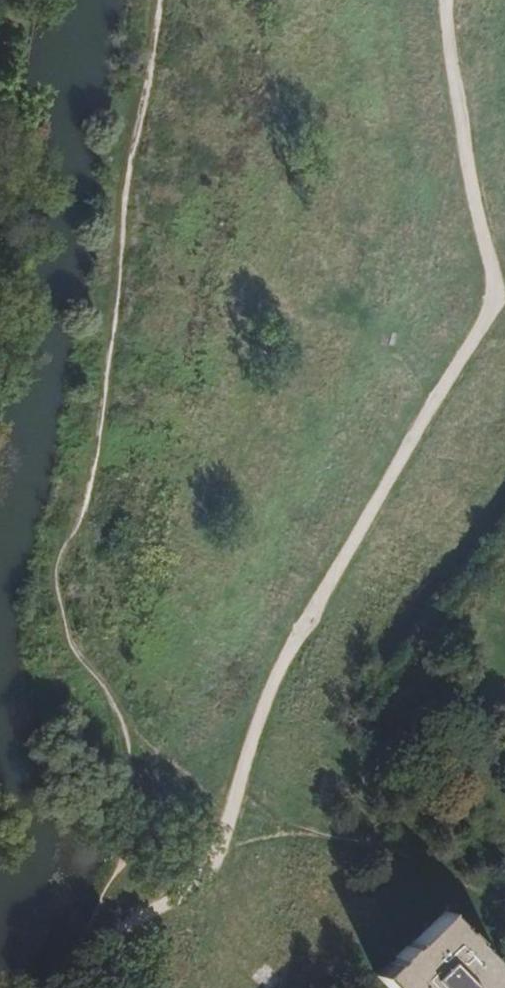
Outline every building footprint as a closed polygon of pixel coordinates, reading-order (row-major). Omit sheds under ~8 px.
[(472,942),(474,940),(464,930),(461,931),(443,913),(408,948),(406,946),(394,957),(396,959),(378,977),(388,987),(499,987),(504,982),(504,975),(472,942)]
